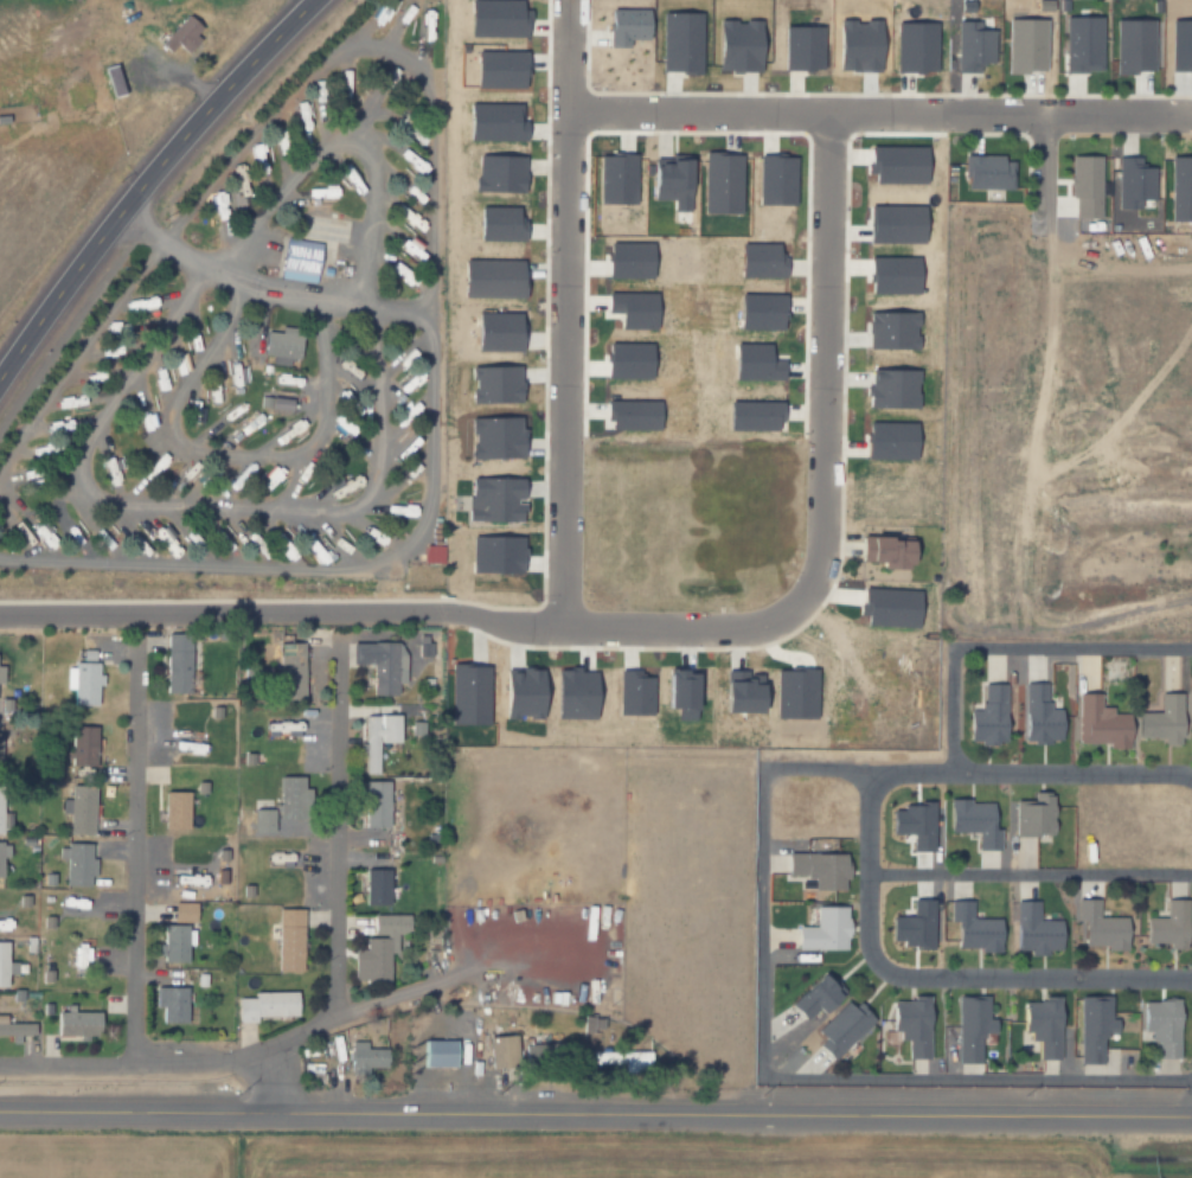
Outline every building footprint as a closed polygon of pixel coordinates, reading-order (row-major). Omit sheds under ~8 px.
[(514,8),(515,0),(463,0),(462,34),(521,36),(521,8),(514,8)] [(623,46),(623,39),(641,39),(642,8),(603,8),(602,46),(623,46)] [(698,13),(659,12),(658,71),(697,72),(698,13)] [(203,26),(182,13),(167,39),(187,52),(203,26)] [(1097,17),(1060,15),(1059,70),(1096,71),(1097,17)] [(1040,71),(1042,19),(1002,18),(1001,70),(1040,71)] [(1148,71),(1148,19),(1110,19),(1111,71),(1148,71)] [(1166,19),(1167,72),(1191,72),(1191,19),(1166,19)] [(712,71),(754,71),(754,20),(712,20),(712,71)] [(832,70),(873,70),(873,20),(832,20),(832,70)] [(951,71),(975,71),(975,62),(988,62),(989,30),(975,30),(975,20),(953,20),(951,71)] [(891,71),(931,71),(933,23),(891,21),(891,71)] [(816,69),(818,26),(780,25),(778,68),(816,69)] [(519,51),(470,50),(469,88),(519,88),(519,51)] [(108,66),(99,69),(108,97),(117,94),(108,66)] [(463,129),(516,128),(516,103),(462,104),(463,129)] [(909,183),(921,183),(920,146),(909,147),(909,183)] [(595,203),(630,203),(632,153),(595,153),(595,203)] [(737,153),(699,153),(699,212),(737,213),(737,153)] [(755,205),(790,206),(792,156),(755,155),(755,205)] [(962,155),(962,187),(1011,187),(1011,155),(962,155)] [(645,199),(669,199),(669,210),(685,210),(685,178),(682,178),(682,160),(646,160),(645,199)] [(210,189),(213,218),(225,217),(221,188),(210,189)] [(909,243),(919,243),(919,206),(909,206),(909,243)] [(313,282),(318,242),(282,237),(278,277),(313,282)] [(604,279),(645,279),(646,243),(605,242),(604,279)] [(775,243),(733,242),(733,277),(781,277),(781,257),(775,257),(775,243)] [(385,272),(410,283),(412,279),(404,276),(407,270),(390,262),(385,272)] [(519,281),(465,281),(465,296),(519,296),(519,281)] [(865,281),(865,293),(911,293),(911,281),(865,281)] [(648,329),(649,293),(600,292),(600,310),(614,310),(614,328),(648,329)] [(776,329),(777,294),(733,293),(732,328),(776,329)] [(155,308),(154,296),(122,300),(123,311),(155,308)] [(863,312),(861,347),(911,348),(912,313),(863,312)] [(515,313),(470,313),(470,350),(515,350),(515,313)] [(294,360),(296,333),(277,332),(277,331),(262,329),(258,353),(267,354),(267,364),(283,365),(283,359),(294,360)] [(643,378),(645,342),(601,342),(600,378),(643,378)] [(764,344),(728,342),(726,378),(777,379),(777,359),(763,359),(764,344)] [(467,403),(515,402),(514,365),(466,366),(467,403)] [(861,406),(912,408),(914,370),(865,369),(865,384),(861,384),(861,406)] [(221,407),(222,375),(210,375),(209,407),(221,407)] [(267,409),(287,410),(287,399),(268,398),(267,409)] [(653,429),(652,399),(601,401),(601,429),(653,429)] [(775,402),(723,401),(722,428),(775,429),(775,402)] [(465,432),(516,432),(516,418),(465,418),(465,432)] [(146,472),(153,478),(171,461),(165,454),(146,472)] [(101,458),(105,486),(118,484),(114,456),(101,458)] [(206,540),(184,522),(177,531),(198,549),(206,540)] [(256,550),(265,541),(249,524),(239,534),(256,550)] [(152,531),(159,545),(167,541),(159,527),(152,531)] [(860,565),(908,568),(909,538),(863,534),(860,565)] [(440,563),(441,545),(419,545),(418,562),(440,563)] [(912,627),(912,589),(858,588),(857,626),(912,627)] [(192,693),(192,633),(166,633),(166,693),(192,693)] [(415,656),(429,656),(429,641),(415,641),(415,656)] [(78,642),(78,660),(76,660),(73,704),(100,706),(102,661),(94,661),(95,644),(78,642)] [(347,642),(347,664),(367,664),(367,694),(392,694),(392,683),(400,683),(400,653),(393,653),(393,642),(347,642)] [(276,700),(306,700),(306,652),(276,652),(276,700)] [(447,724),(483,724),(483,665),(447,665),(447,724)] [(538,668),(499,668),(498,717),(538,717),(538,668)] [(551,668),(550,717),(588,718),(589,672),(575,671),(575,668),(551,668)] [(810,670),(770,670),(771,718),(812,718),(810,670)] [(660,708),(672,708),(672,719),(688,719),(687,671),(660,672),(660,708)] [(717,672),(716,712),(752,712),(754,672),(717,672)] [(647,715),(647,674),(614,674),(614,715),(647,715)] [(1043,683),(1019,681),(1018,741),(1057,742),(1057,708),(1043,708),(1043,683)] [(962,743),(1001,743),(1001,684),(978,684),(978,710),(962,710),(962,743)] [(1070,743),(1122,744),(1122,712),(1104,712),(1104,706),(1092,706),(1092,693),(1070,692),(1070,743)] [(1129,711),(1129,737),(1154,737),(1154,743),(1175,743),(1175,692),(1152,692),(1152,711),(1129,711)] [(1184,734),(1191,736),(1191,706),(1184,734)] [(402,742),(400,715),(361,715),(361,774),(379,774),(379,742),(402,742)] [(278,819),(312,819),(312,789),(306,789),(306,777),(278,777),(278,819)] [(390,780),(364,780),(364,831),(390,831),(390,780)] [(65,833),(88,834),(90,786),(66,786),(65,799),(58,799),(58,812),(65,813),(65,833)] [(1050,836),(1050,798),(1010,798),(1010,836),(1050,836)] [(944,801),(944,832),(975,832),(975,850),(993,850),(993,801),(944,801)] [(929,852),(928,802),(910,802),(911,852),(929,852)] [(274,833),(274,811),(252,811),(252,833),(274,833)] [(8,857),(8,843),(0,843),(0,877),(4,877),(4,857),(8,857)] [(55,858),(63,858),(62,885),(85,885),(85,875),(91,875),(91,857),(85,857),(86,845),(55,844),(55,858)] [(815,890),(848,890),(848,852),(784,852),(784,877),(815,877),(815,890)] [(390,870),(361,870),(361,905),(390,905),(390,870)] [(928,948),(928,899),(908,899),(906,916),(886,916),(886,941),(897,941),(897,947),(928,948)] [(1123,949),(1123,917),(1095,916),(1095,901),(1075,899),(1075,910),(1078,910),(1077,948),(1123,949)] [(1185,946),(1185,899),(1162,899),(1162,917),(1142,917),(1142,946),(1185,946)] [(1014,901),(1012,950),(1059,952),(1060,920),(1036,918),(1036,902),(1014,901)] [(998,918),(969,918),(969,902),(948,902),(948,949),(998,949),(998,918)] [(188,923),(196,923),(196,904),(175,904),(175,924),(161,924),(161,963),(188,963),(188,923)] [(799,949),(850,949),(850,907),(818,907),(818,927),(799,927),(799,949)] [(303,973),(305,910),(277,910),(276,972),(303,973)] [(397,935),(397,916),(374,916),(374,935),(397,935)] [(390,937),(365,937),(365,982),(390,982),(390,937)] [(7,974),(17,974),(17,962),(8,962),(8,942),(0,942),(0,987),(7,987),(7,974)] [(85,944),(71,943),(71,963),(84,963),(85,944)] [(848,994),(827,973),(796,1003),(808,1014),(820,1003),(831,1013),(848,994)] [(160,1023),(187,1023),(187,987),(160,987),(160,1023)] [(299,1018),(299,992),(237,992),(237,1018),(299,1018)] [(955,1062),(979,1062),(979,1037),(994,1037),(994,1018),(985,1018),(985,995),(955,995),(955,1062)] [(1077,1062),(1102,1062),(1102,1037),(1116,1037),(1116,1017),(1107,1017),(1107,995),(1076,995),(1077,1062)] [(927,1056),(927,998),(887,998),(887,1056),(927,1056)] [(819,1031),(837,1052),(872,1022),(853,1000),(819,1031)] [(1057,1000),(1018,1000),(1018,1057),(1057,1057),(1057,1000)] [(1178,1057),(1178,1000),(1140,1000),(1140,1042),(1155,1042),(1155,1057),(1178,1057)] [(101,1011),(58,1011),(58,1035),(101,1035),(101,1011)] [(36,1022),(0,1022),(0,1035),(36,1035),(36,1022)] [(520,1068),(519,1035),(491,1035),(492,1069),(520,1068)] [(417,1068),(448,1067),(447,1039),(416,1041),(417,1068)] [(380,1049),(361,1048),(361,1042),(345,1041),(345,1074),(364,1074),(364,1068),(380,1068),(380,1049)] [(552,1051),(565,1051),(565,1047),(532,1047),(532,1062),(552,1062),(552,1051)]
